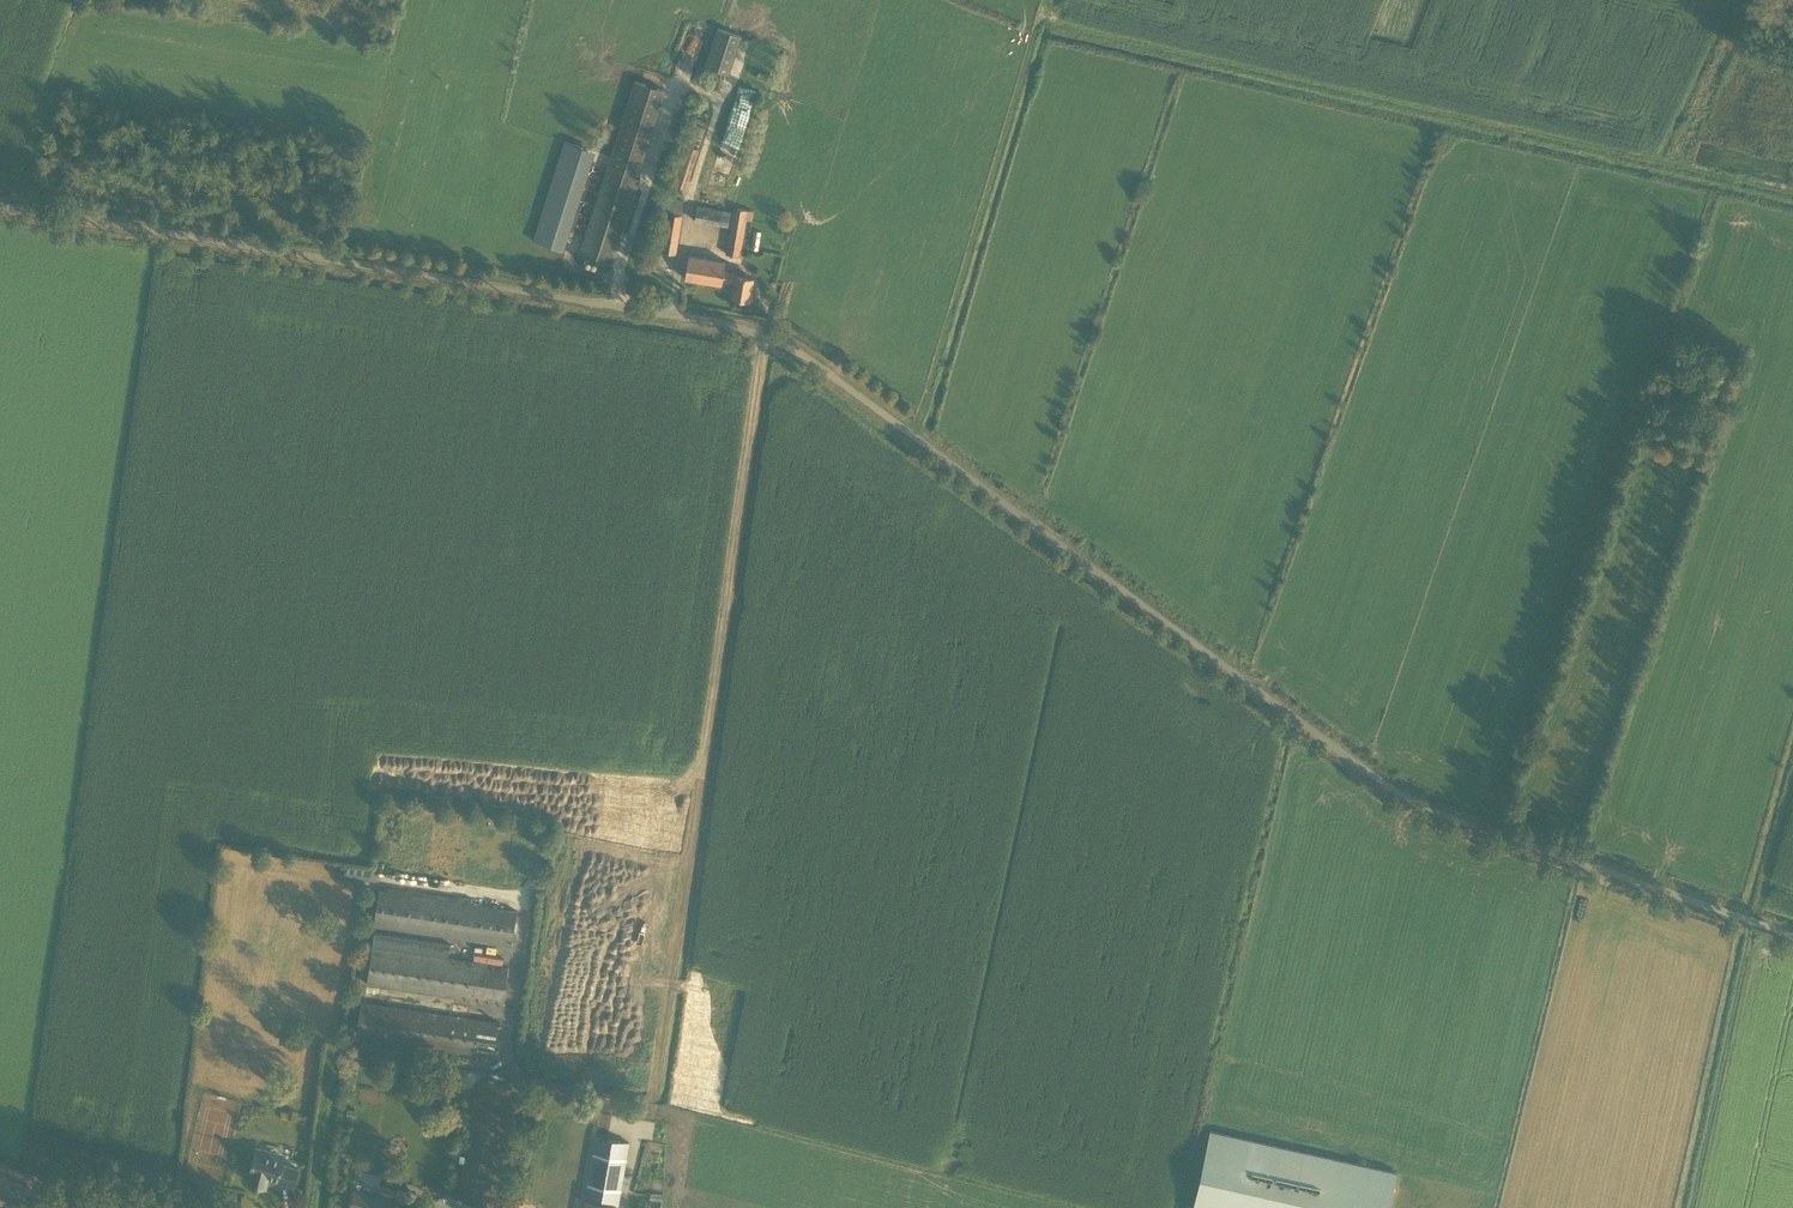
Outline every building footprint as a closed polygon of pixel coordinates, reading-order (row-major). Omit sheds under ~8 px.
[(717,27),(704,65),(729,74),(742,36),(717,27)] [(612,266),(640,177),(638,176),(666,90),(635,80),(579,256),(612,266)] [(684,195),(707,122),(692,117),(669,190),(684,195)] [(564,250),(591,149),(560,140),(533,241),(564,250)] [(684,200),(665,196),(656,250),(675,254),(684,200)] [(697,207),(695,221),(729,226),(731,211),(697,207)] [(735,207),(727,254),(743,257),(744,250),(741,250),(746,220),(752,221),(753,211),(735,207)] [(724,270),(726,261),(689,255),(685,278),(722,285),(722,281),(734,283),(732,297),(750,300),(753,278),(735,275),(736,272),(724,270)] [(345,865),(344,877),(370,881),(372,869),(345,865)] [(386,890),(379,889),(373,925),(385,927),(402,929),(511,946),(517,911),(472,904),(473,898),(458,896),(458,898),(387,886),(386,890)] [(460,952),(459,958),(448,957),(450,944),(374,933),(365,994),(380,996),(381,986),(502,1004),(508,967),(471,962),(473,954),(460,952)] [(361,1002),(356,1036),(494,1057),(499,1023),(468,1019),(470,1007),(452,1004),(451,1016),(361,1002)] [(1397,1172),(1393,1171),(1393,1169),(1215,1129),(1215,1132),(1210,1131),(1193,1207),(1389,1207),(1397,1172)] [(617,1205),(618,1206),(629,1143),(596,1137),(585,1200),(586,1200),(584,1207),(617,1207),(617,1205)] [(278,1180),(294,1185),(298,1169),(282,1165),(284,1159),(255,1152),(251,1172),(252,1172),(249,1183),(266,1187),(269,1176),(278,1179),(278,1180)] [(349,1207),(392,1207),(395,1196),(378,1191),(376,1197),(354,1191),(349,1207)]
